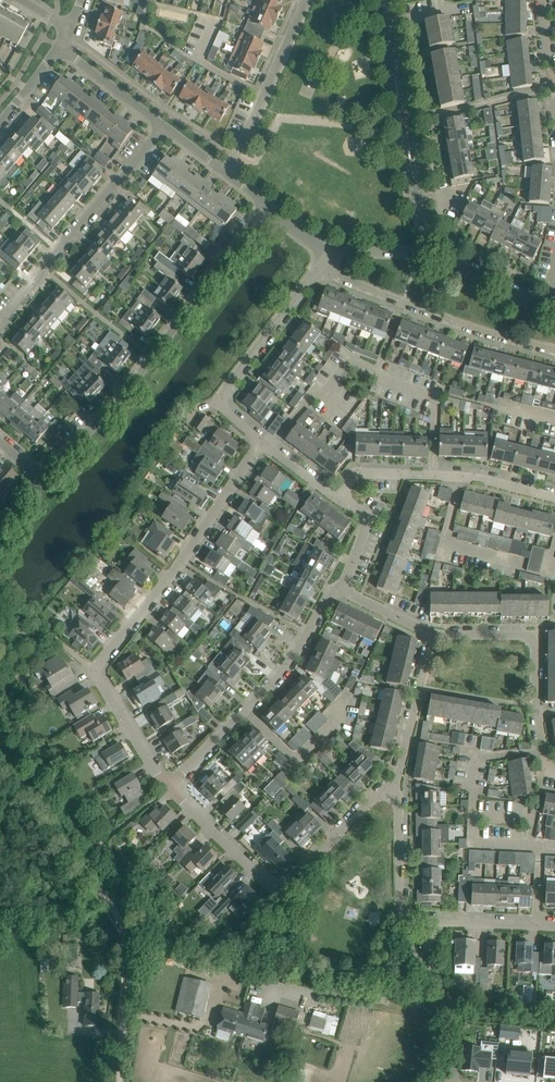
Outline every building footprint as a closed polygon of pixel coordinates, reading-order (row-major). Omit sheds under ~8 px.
[(257,1),(264,4),(264,3),(281,11),(282,8),(280,6),(283,0),(257,0),(257,1)] [(525,0),(505,0),(506,12),(526,11),(525,0)] [(276,21),(281,11),(264,3),(264,4),(257,1),(253,10),(248,9),(253,10),(258,12),(258,13),(276,21)] [(190,10),(161,2),(157,15),(187,23),(190,10)] [(101,15),(100,18),(125,26),(132,28),(133,24),(121,20),(123,13),(106,8),(104,16),(101,15)] [(17,45),(15,48),(16,49),(23,36),(26,37),(33,25),(30,22),(28,25),(0,9),(0,36),(17,45)] [(248,9),(246,13),(250,15),(247,22),(248,22),(245,28),(262,35),(265,29),(269,31),(272,23),(275,24),(276,21),(258,13),(258,12),(253,10),(248,9)] [(526,23),(526,11),(506,12),(506,24),(526,23)] [(100,18),(96,30),(129,40),(131,41),(131,40),(129,40),(121,37),(114,35),(116,29),(123,31),(123,30),(125,26),(100,18)] [(448,18),(425,22),(430,49),(453,44),(448,18)] [(526,23),(506,24),(506,35),(526,35),(526,23)] [(262,35),(245,28),(242,33),(241,33),(238,40),(239,40),(237,45),(244,48),(261,55),(262,52),(260,51),(263,43),(259,41),(262,35)] [(96,30),(95,33),(98,34),(95,42),(104,45),(104,47),(111,49),(114,41),(119,42),(127,45),(129,46),(131,41),(129,40),(96,30)] [(215,41),(213,46),(219,49),(221,44),(223,41),(226,34),(219,31),(215,41)] [(526,39),(515,40),(506,41),(508,53),(528,51),(526,39)] [(238,40),(232,54),(240,58),(240,59),(256,66),(261,55),(244,48),(237,45),(239,40),(238,40)] [(133,49),(125,60),(129,63),(136,54),(143,45),(138,43),(133,49)] [(219,49),(213,46),(208,57),(214,60),(219,49)] [(477,61),(475,46),(469,46),(471,62),(477,61)] [(454,51),(431,55),(441,108),(464,104),(454,51)] [(529,62),(528,51),(508,53),(509,65),(529,62)] [(145,76),(155,62),(152,60),(156,55),(151,52),(148,56),(143,52),(132,66),(145,76)] [(229,60),(225,70),(231,73),(230,74),(246,81),(252,68),(255,69),(256,66),(240,59),(240,58),(232,54),(229,60)] [(167,73),(164,71),(169,65),(165,62),(168,58),(164,55),(158,64),(155,62),(145,76),(149,78),(147,81),(156,88),(167,73)] [(530,74),(529,62),(509,65),(511,77),(530,74)] [(170,95),(181,81),(175,77),(179,72),(174,69),(169,75),(167,73),(156,88),(162,92),(163,90),(170,95)] [(532,86),(530,74),(511,77),(512,88),(532,86)] [(205,77),(200,75),(197,81),(194,86),(188,82),(179,97),(186,102),(185,104),(188,106),(205,77)] [(214,86),(213,85),(211,89),(207,87),(203,94),(198,91),(202,84),(205,77),(188,106),(198,112),(214,86)] [(61,78),(48,96),(55,101),(57,98),(62,102),(76,83),(70,79),(68,83),(61,78)] [(82,88),(76,83),(62,102),(68,105),(65,109),(71,114),(85,96),(79,91),(82,88)] [(215,92),(218,88),(214,86),(198,112),(201,114),(202,111),(210,116),(225,90),(218,100),(213,97),(216,92),(215,92)] [(226,99),(230,92),(225,90),(210,116),(220,122),(225,114),(227,115),(231,108),(223,103),(226,99)] [(91,100),(85,96),(71,114),(78,119),(81,115),(86,119),(99,101),(94,97),(91,100)] [(105,105),(99,101),(86,119),(91,123),(88,127),(95,132),(108,114),(102,109),(105,105)] [(517,103),(518,115),(538,112),(537,101),(517,103)] [(53,115),(50,113),(41,105),(36,112),(47,122),(53,115)] [(539,124),(538,112),(518,115),(520,127),(539,124)] [(470,113),(457,115),(436,119),(436,122),(441,122),(443,122),(445,133),(465,129),(463,119),(471,118),(470,113)] [(104,133),(109,137),(123,119),(117,115),(115,118),(108,114),(95,132),(101,137),(104,133)] [(32,118),(24,127),(43,143),(51,134),(51,133),(55,128),(51,125),(47,130),(32,118)] [(119,150),(132,132),(126,127),(129,123),(123,119),(109,137),(114,141),(112,144),(119,150)] [(539,124),(520,127),(521,138),(541,136),(539,124)] [(15,134),(31,149),(32,148),(36,152),(43,143),(24,127),(17,135),(15,134)] [(445,133),(447,144),(473,140),(472,136),(469,136),(467,135),(466,135),(465,129),(445,133)] [(58,132),(55,137),(68,145),(71,140),(58,132)] [(31,149),(15,134),(7,143),(22,156),(29,147),(31,149)] [(491,142),(488,143),(489,149),(485,149),(486,150),(496,148),(497,147),(495,136),(490,137),(491,142)] [(542,148),(541,136),(521,138),(522,150),(542,148)] [(447,144),(449,156),(469,152),(467,141),(473,140),(447,144)] [(0,152),(0,153),(14,165),(22,156),(7,143),(0,152)] [(87,143),(82,149),(88,153),(92,147),(87,143)] [(496,148),(486,150),(488,161),(498,159),(496,148)] [(544,160),(542,148),(522,150),(524,162),(544,160)] [(106,167),(111,160),(99,151),(94,158),(106,167)] [(471,164),(469,152),(449,156),(451,168),(471,164)] [(11,178),(19,169),(14,165),(0,153),(0,168),(11,178)] [(85,155),(73,169),(93,186),(101,177),(100,175),(104,171),(91,160),(86,155),(85,155)] [(180,162),(175,158),(172,162),(166,157),(152,175),(164,184),(180,162)] [(41,161),(36,168),(41,172),(46,166),(41,161)] [(190,175),(184,171),(186,167),(180,162),(164,184),(176,193),(190,175)] [(471,164),(451,168),(453,179),(450,180),(452,187),(470,183),(469,180),(472,179),(471,176),(473,176),(471,164)] [(531,178),(551,180),(552,168),(532,166),(531,178)] [(1,190),(3,190),(4,189),(5,188),(6,188),(7,186),(9,185),(9,183),(10,182),(10,181),(10,180),(11,178),(0,168),(0,191),(1,190)] [(73,169),(66,178),(85,195),(93,186),(73,169)] [(36,170),(29,178),(33,181),(40,174),(36,170)] [(39,186),(43,181),(45,183),(49,179),(43,175),(36,183),(39,186)] [(204,180),(198,176),(195,179),(190,175),(176,193),(188,202),(204,180)] [(27,188),(33,181),(29,178),(23,185),(27,188)] [(66,178),(58,187),(76,202),(83,194),(85,195),(66,178)] [(530,190),(550,191),(551,180),(531,178),(530,190)] [(141,189),(147,182),(144,179),(138,187),(141,189)] [(204,180),(188,202),(199,211),(213,193),(207,188),(210,185),(204,180)] [(36,183),(31,189),(34,192),(39,186),(36,183)] [(58,187),(50,195),(68,211),(76,202),(58,187)] [(529,202),(549,204),(550,191),(530,190),(529,202)] [(199,211),(211,220),(227,198),(222,194),(219,197),(213,193),(199,211)] [(48,201),(46,207),(60,220),(68,211),(50,195),(50,196),(48,201)] [(223,229),(237,211),(230,206),(233,202),(227,198),(211,220),(223,229)] [(147,216),(151,211),(140,201),(135,206),(129,200),(125,205),(123,203),(119,208),(135,222),(143,213),(147,216)] [(461,207),(462,208),(461,208),(461,209),(460,209),(460,210),(460,211),(453,224),(456,226),(461,220),(471,225),(480,208),(465,200),(461,207)] [(483,200),(480,208),(471,225),(481,231),(490,213),(494,205),(483,200)] [(27,216),(36,224),(44,230),(48,225),(52,229),(60,220),(46,207),(40,202),(27,216)] [(128,231),(135,222),(119,208),(115,213),(117,214),(113,219),(128,231)] [(170,225),(175,218),(164,209),(158,216),(170,225)] [(7,213),(0,220),(0,221),(5,226),(12,218),(7,213)] [(499,221),(500,221),(501,218),(490,213),(481,231),(491,236),(492,236),(499,221)] [(538,213),(537,222),(551,223),(552,214),(538,213)] [(170,225),(182,234),(183,232),(187,227),(175,219),(176,218),(175,218),(170,225)] [(128,231),(113,219),(110,223),(107,221),(103,226),(125,245),(133,236),(128,231)] [(514,219),(510,226),(501,244),(511,250),(520,232),(524,224),(514,219)] [(490,239),(501,244),(510,226),(500,221),(499,221),(492,236),(491,236),(490,239)] [(120,240),(103,226),(99,230),(101,232),(97,237),(100,239),(115,252),(116,251),(113,249),(120,240)] [(183,232),(188,236),(195,241),(200,235),(199,235),(200,234),(188,226),(187,228),(187,227),(183,232)] [(26,229),(14,244),(28,256),(41,241),(26,229)] [(511,250),(522,255),(531,237),(520,232),(511,250)] [(150,244),(154,238),(150,235),(146,240),(150,244)] [(212,244),(200,235),(195,241),(207,250),(212,244)] [(192,251),(196,245),(185,236),(180,242),(182,243),(175,252),(198,269),(205,260),(192,251)] [(542,242),(531,237),(522,255),(533,260),(542,242)] [(108,260),(115,252),(100,239),(97,243),(95,241),(91,246),(108,260)] [(14,244),(2,258),(12,267),(17,262),(20,266),(28,256),(14,244)] [(89,252),(85,257),(100,269),(105,273),(112,264),(108,260),(91,246),(87,251),(89,252)] [(140,248),(136,253),(140,257),(144,251),(140,248)] [(191,278),(198,269),(175,252),(169,260),(159,252),(154,259),(174,274),(178,269),(191,278)] [(135,262),(140,257),(136,253),(131,259),(135,262)] [(80,259),(76,264),(92,278),(100,269),(85,257),(82,261),(80,259)] [(180,278),(174,274),(154,259),(158,262),(154,267),(158,271),(166,276),(159,285),(176,298),(183,289),(176,284),(180,278)] [(72,286),(84,295),(88,290),(85,287),(92,278),(76,264),(71,268),(74,270),(70,275),(76,280),(72,286)] [(125,266),(121,272),(125,275),(129,270),(125,266)] [(121,280),(125,275),(121,272),(117,277),(121,280)] [(111,285),(106,290),(110,293),(115,288),(111,285)] [(176,298),(159,285),(152,294),(145,289),(141,294),(152,303),(156,298),(169,307),(176,298)] [(317,298),(313,309),(317,311),(316,313),(328,317),(330,312),(337,294),(334,293),(335,291),(326,287),(321,300),(317,298)] [(65,310),(66,309),(73,301),(59,288),(55,293),(53,291),(48,296),(65,310)] [(330,312),(341,317),(349,296),(340,293),(340,295),(337,294),(330,312)] [(137,301),(131,310),(137,314),(154,327),(161,318),(148,309),(152,303),(141,294),(136,300),(137,301)] [(58,319),(65,310),(48,296),(44,300),(47,302),(43,306),(58,319)] [(357,299),(349,296),(341,317),(352,321),(359,303),(356,302),(357,299)] [(362,304),(359,303),(352,321),(350,326),(361,330),(370,304),(362,301),(362,304)] [(372,334),(381,311),(378,310),(379,308),(370,304),(361,330),(372,334)] [(50,328),(58,319),(43,306),(39,311),(37,309),(33,313),(50,328)] [(137,314),(131,310),(130,309),(119,324),(130,333),(134,327),(147,336),(154,327),(137,314)] [(372,334),(385,339),(387,334),(385,333),(393,313),(384,310),(383,312),(381,311),(372,334)] [(50,328),(33,313),(29,318),(31,320),(28,324),(42,337),(47,341),(55,332),(50,328)] [(85,318),(80,323),(84,326),(89,321),(85,318)] [(406,344),(413,326),(410,325),(411,322),(402,319),(394,340),(401,342),(399,347),(404,349),(406,344)] [(320,334),(311,327),(303,320),(297,328),(299,329),(297,332),(313,343),(320,334)] [(80,331),(84,326),(80,323),(76,328),(80,331)] [(42,337),(28,324),(24,328),(22,327),(18,331),(35,346),(42,337)] [(417,348),(425,328),(417,325),(416,327),(413,326),(406,344),(417,348)] [(428,352),(435,334),(432,333),(433,331),(425,328),(417,348),(428,352)] [(35,346),(18,331),(14,336),(16,338),(12,342),(27,355),(35,346)] [(129,346),(122,340),(110,331),(99,346),(123,364),(130,355),(125,351),(129,346)] [(306,353),(313,343),(297,332),(295,334),(293,333),(288,340),(306,353)] [(439,357),(447,336),(439,333),(438,335),(435,334),(428,352),(439,357)] [(76,341),(69,335),(64,340),(67,343),(71,346),(76,341)] [(455,339),(447,336),(439,357),(450,361),(457,343),(454,342),(455,339)] [(306,353),(288,340),(283,346),(285,348),(283,351),(298,362),(306,353)] [(450,361),(461,365),(469,345),(461,341),(460,344),(457,343),(450,361)] [(355,345),(347,342),(345,346),(352,352),(354,347),(355,345)] [(67,351),(71,346),(67,343),(63,348),(67,351)] [(123,364),(99,346),(88,360),(100,370),(104,364),(116,373),(123,364)] [(465,366),(463,373),(479,377),(480,371),(485,352),(482,351),(483,349),(474,346),(471,357),(470,363),(466,362),(465,366)] [(354,347),(352,352),(363,356),(365,351),(354,347)] [(9,358),(15,353),(10,348),(5,353),(9,358)] [(331,357),(335,352),(331,349),(327,354),(331,357)] [(492,374),(497,352),(489,350),(488,353),(485,352),(480,371),(492,374)] [(279,351),(274,358),(291,372),(296,375),(304,366),(298,362),(283,351),(281,353),(279,351)] [(363,356),(377,361),(379,356),(365,351),(363,356)] [(503,376),(508,358),(505,357),(506,354),(497,352),(492,374),(503,376)] [(54,353),(50,358),(53,362),(58,357),(54,353)] [(327,354),(322,359),(327,362),(331,357),(327,354)] [(515,379),(520,358),(512,356),(511,359),(508,358),(503,376),(515,379)] [(49,367),(53,362),(50,358),(45,364),(49,367)] [(274,358),(269,365),(271,367),(269,369),(284,381),(289,384),(296,375),(291,372),(274,358)] [(520,358),(515,379),(526,382),(531,364),(528,363),(528,360),(520,358)] [(88,360),(76,373),(83,379),(98,394),(106,386),(98,379),(104,373),(100,370),(88,360)] [(34,370),(25,362),(21,366),(22,367),(19,370),(21,372),(24,368),(31,374),(34,370)] [(537,385),(543,364),(534,362),(534,364),(531,364),(526,382),(528,383),(528,384),(529,386),(534,387),(536,387),(537,385)] [(422,367),(411,363),(409,369),(420,373),(422,367)] [(319,364),(315,369),(319,372),(323,367),(319,364)] [(543,364),(537,385),(549,388),(554,370),(550,369),(551,366),(543,364)] [(429,377),(431,371),(422,367),(420,373),(429,377)] [(277,391),(275,393),(280,397),(289,384),(284,381),(269,369),(267,372),(265,370),(259,377),(277,391)] [(31,374),(36,379),(39,374),(34,370),(31,374)] [(65,378),(60,383),(63,386),(66,389),(67,390),(74,396),(75,395),(80,400),(84,396),(90,402),(98,394),(83,379),(76,373),(68,381),(65,378)] [(7,383),(9,381),(0,374),(0,391),(7,383)] [(54,385),(58,381),(53,376),(49,381),(54,385)] [(457,389),(460,383),(453,380),(450,387),(457,389)] [(54,385),(59,390),(63,386),(60,383),(58,381),(54,385)] [(250,394),(266,406),(273,396),(258,384),(250,394)] [(464,391),(457,389),(450,387),(449,394),(462,397),(464,391)] [(0,410),(0,416),(3,419),(5,417),(8,420),(24,401),(15,393),(9,400),(0,410)] [(9,400),(0,393),(0,410),(9,400)] [(486,396),(484,403),(495,405),(498,406),(499,400),(497,399),(493,398),(494,395),(487,393),(486,396)] [(250,394),(243,404),(252,411),(263,420),(271,410),(266,406),(250,394)] [(479,394),(478,401),(479,401),(484,403),(486,396),(479,394)] [(534,399),(532,405),(544,408),(545,403),(540,401),(541,400),(534,399)] [(34,409),(24,401),(8,420),(11,422),(10,424),(16,430),(34,409)] [(27,436),(44,416),(35,408),(34,409),(16,430),(22,435),(24,433),(27,436)] [(260,424),(263,420),(263,419),(252,411),(249,414),(260,424)] [(285,420),(289,415),(285,412),(281,417),(285,420)] [(313,412),(310,416),(316,420),(319,416),(313,412)] [(203,428),(209,418),(202,414),(194,427),(200,431),(203,428)] [(44,416),(27,436),(36,443),(42,436),(45,438),(49,434),(51,436),(61,425),(55,420),(53,423),(44,415),(44,416)] [(321,424),(324,420),(319,416),(316,420),(321,424)] [(341,429),(345,432),(350,427),(356,436),(355,429),(358,425),(353,422),(349,419),(348,420),(348,421),(341,429)] [(295,447),(307,432),(297,424),(286,440),(295,447)] [(332,426),(329,430),(334,435),(337,431),(332,426)] [(439,437),(439,456),(451,457),(451,438),(452,429),(440,428),(439,437)] [(225,453),(231,457),(239,445),(225,436),(226,434),(219,429),(210,443),(206,440),(202,447),(221,459),(225,453)] [(343,435),(339,432),(337,431),(334,435),(340,439),(343,435)] [(307,432),(295,447),(305,454),(316,439),(307,432)] [(392,432),(380,432),(380,437),(379,456),(391,457),(392,432)] [(404,433),(392,432),(391,457),(403,457),(404,433)] [(475,439),(475,458),(487,458),(488,432),(476,432),(475,439)] [(367,456),(368,437),(356,436),(355,455),(367,456)] [(197,453),(193,459),(201,464),(195,472),(214,484),(223,469),(217,465),(221,459),(202,447),(187,437),(183,444),(197,453)] [(368,437),(367,456),(379,456),(380,437),(368,437)] [(415,439),(403,438),(403,457),(415,458),(415,439)] [(463,457),(463,438),(451,438),(451,457),(463,457)] [(475,439),(463,438),(463,457),(475,458),(475,439)] [(326,446),(316,439),(305,454),(314,461),(326,446)] [(427,439),(415,439),(415,458),(427,458),(427,439)] [(502,462),(506,444),(495,441),(490,459),(502,462)] [(513,465),(518,447),(506,444),(502,462),(513,465)] [(326,446),(314,461),(324,469),(336,453),(326,446)] [(513,465),(525,468),(529,449),(518,447),(513,465)] [(525,468),(536,471),(541,452),(529,449),(525,468)] [(536,471),(548,474),(552,455),(541,452),(536,471)] [(333,476),(345,460),(336,453),(324,469),(333,476)] [(0,470),(0,490),(4,494),(19,477),(4,465),(0,470)] [(257,484),(282,500),(295,508),(301,497),(282,485),(286,478),(268,466),(261,478),(273,486),(270,492),(257,483),(257,484)] [(189,501),(198,507),(207,495),(196,487),(199,482),(182,471),(178,477),(182,479),(174,491),(189,501)] [(275,496),(282,501),(282,500),(257,484),(249,495),(262,503),(259,509),(246,500),(271,517),(275,511),(268,506),(275,496)] [(426,505),(430,494),(412,487),(407,498),(426,505)] [(449,502),(452,490),(446,488),(443,501),(449,502)] [(476,494),(465,491),(460,510),(471,513),(476,494)] [(191,518),(185,515),(189,509),(181,504),(172,498),(163,492),(159,498),(171,506),(163,518),(182,531),(191,518)] [(303,507),(301,511),(310,518),(322,502),(312,495),(311,497),(306,494),(302,502),(306,504),(303,507)] [(488,497),(476,494),(471,513),(483,516),(488,497)] [(483,516),(494,519),(493,522),(494,522),(499,503),(499,500),(488,497),(483,516)] [(422,516),(426,505),(407,498),(403,509),(422,516)] [(235,517),(234,517),(260,534),(264,528),(262,526),(264,523),(269,516),(271,518),(271,517),(246,500),(238,512),(251,520),(247,525),(235,517)] [(331,509),(322,502),(310,518),(320,525),(331,509)] [(494,522),(505,525),(510,506),(499,503),(494,522)] [(510,506),(505,525),(516,528),(521,509),(510,506)] [(331,509),(320,525),(329,532),(341,516),(331,509)] [(403,509),(399,520),(418,527),(422,516),(403,509)] [(521,509),(516,528),(528,531),(533,512),(521,509)] [(539,534),(544,515),(533,512),(528,531),(539,534)] [(551,537),(554,520),(554,517),(544,515),(539,534),(551,537)] [(341,516),(329,532),(338,540),(350,524),(341,516)] [(223,534),(242,546),(249,551),(252,547),(253,545),(246,540),(253,530),(260,535),(260,534),(234,517),(227,528),(240,537),(236,542),(223,534)] [(173,533),(154,520),(147,531),(155,536),(148,547),(158,554),(157,555),(160,557),(160,555),(164,558),(174,543),(168,540),(173,533)] [(395,531),(413,539),(418,527),(399,520),(395,531)] [(301,530),(296,528),(293,533),(298,536),(301,530)] [(301,530),(298,536),(303,539),(306,533),(301,530)] [(390,543),(409,550),(413,539),(395,531),(390,543)] [(476,543),(478,543),(478,545),(481,546),(485,533),(479,531),(476,543)] [(223,534),(216,545),(229,554),(225,559),(212,551),(230,563),(238,568),(242,562),(235,557),(242,547),(249,551),(223,534)] [(284,535),(280,543),(284,545),(288,538),(284,535)] [(333,548),(322,542),(319,547),(330,554),(333,548)] [(284,545),(280,543),(275,551),(279,553),(280,552),(285,554),(287,549),(283,546),(284,545)] [(299,554),(325,569),(327,565),(330,567),(334,561),(331,559),(331,558),(314,549),(305,543),(299,554)] [(408,562),(408,561),(405,560),(409,550),(390,543),(386,554),(389,555),(408,562)] [(533,546),(531,552),(544,555),(545,549),(533,546)] [(147,559),(139,552),(135,549),(127,560),(132,564),(126,571),(143,585),(153,573),(143,564),(147,559)] [(212,551),(205,562),(217,571),(213,577),(226,585),(230,578),(229,578),(223,573),(230,563),(212,551)] [(531,552),(530,558),(542,560),(544,555),(531,552)] [(263,553),(260,558),(266,561),(269,555),(265,553),(263,553)] [(269,555),(266,561),(265,562),(269,564),(272,559),(274,557),(270,554),(269,555)] [(320,579),(325,569),(299,554),(293,564),(303,570),(320,579)] [(404,573),(408,562),(389,555),(385,566),(404,573)] [(530,558),(528,564),(541,567),(542,560),(530,558)] [(265,572),(269,564),(265,562),(261,570),(265,572)] [(528,564),(526,570),(539,574),(541,567),(528,564)] [(400,584),(404,573),(385,566),(381,577),(400,584)] [(249,567),(245,573),(252,577),(254,578),(258,572),(249,567)] [(134,586),(121,576),(113,569),(107,576),(118,585),(110,595),(125,607),(134,595),(130,591),(134,586)] [(314,590),(320,579),(303,570),(297,580),(290,576),(314,590)] [(428,575),(422,574),(419,585),(426,586),(428,575)] [(314,590),(290,576),(285,587),(291,590),(308,600),(314,590)] [(257,585),(261,587),(265,579),(261,577),(257,585)] [(381,577),(377,588),(395,595),(400,584),(381,577)] [(251,578),(247,584),(252,586),(255,580),(251,578)] [(221,590),(208,581),(203,587),(194,579),(185,590),(207,607),(203,604),(211,594),(215,598),(221,590)] [(257,585),(252,592),(256,595),(261,587),(257,585)] [(172,605),(182,613),(194,623),(190,619),(198,610),(202,613),(207,607),(185,590),(195,598),(190,603),(181,595),(172,605)] [(291,590),(285,600),(303,610),(308,600),(291,590)] [(110,604),(102,597),(95,591),(90,597),(93,599),(84,610),(107,629),(116,617),(106,609),(110,604)] [(420,605),(424,595),(425,593),(419,591),(418,593),(414,603),(420,605)] [(430,603),(430,614),(500,614),(500,617),(548,617),(548,597),(501,597),(501,594),(430,594),(430,603)] [(285,614),(284,616),(283,617),(291,621),(293,618),(297,621),(303,610),(285,600),(279,611),(285,614)] [(342,627),(350,609),(340,604),(331,622),(342,627)] [(275,619),(251,606),(247,613),(253,618),(246,625),(269,644),(271,640),(268,638),(273,632),(268,628),(275,619)] [(345,647),(352,632),(361,614),(350,609),(342,627),(347,630),(342,639),(337,636),(335,642),(345,647)] [(224,616),(229,620),(234,614),(229,610),(224,616)] [(168,611),(160,621),(177,635),(185,625),(189,629),(194,623),(182,613),(177,618),(168,611)] [(92,626),(78,614),(70,623),(75,627),(69,635),(84,647),(88,643),(92,647),(98,639),(88,631),(92,626)] [(352,632),(353,633),(363,638),(372,619),(361,614),(352,632)] [(383,625),(372,619),(363,638),(374,643),(378,634),(383,625)] [(177,635),(160,621),(159,621),(169,629),(165,634),(155,626),(146,637),(164,651),(172,641),(176,644),(181,639),(177,635)] [(194,623),(189,629),(200,637),(204,631),(194,623)] [(235,628),(229,635),(233,637),(238,642),(240,643),(249,651),(253,646),(258,650),(263,645),(266,647),(269,644),(246,625),(240,633),(235,628)] [(337,636),(335,635),(325,631),(322,636),(335,642),(337,636)] [(389,634),(383,631),(380,637),(386,639),(389,634)] [(352,632),(345,647),(351,650),(354,644),(349,641),(353,633),(352,632)] [(225,647),(220,653),(227,658),(242,670),(250,660),(245,656),(236,648),(240,643),(238,642),(233,637),(225,647)] [(398,637),(394,652),(413,657),(417,641),(398,637)] [(331,644),(321,639),(316,650),(342,662),(334,658),(339,648),(335,646),(331,644)] [(197,648),(192,655),(198,660),(203,653),(197,648)] [(367,657),(369,652),(363,649),(361,654),(367,657)] [(342,662),(316,650),(311,660),(334,672),(337,673),(342,662)] [(394,652),(390,667),(409,672),(413,657),(394,652)] [(39,665),(33,669),(39,679),(44,676),(51,686),(47,688),(52,696),(68,687),(77,681),(70,669),(65,672),(61,666),(63,664),(58,657),(57,658),(55,655),(46,661),(39,665)] [(156,672),(153,668),(148,658),(140,663),(135,655),(118,665),(127,680),(139,673),(143,680),(156,672)] [(363,666),(365,660),(359,657),(357,663),(363,666)] [(232,688),(240,678),(237,676),(242,670),(227,658),(219,668),(213,663),(208,668),(232,688)] [(323,680),(329,683),(330,680),(334,672),(311,660),(305,671),(323,680)] [(409,672),(390,667),(386,683),(406,688),(409,672)] [(232,688),(208,668),(204,673),(205,674),(198,683),(203,687),(221,702),(223,698),(220,696),(225,690),(220,686),(224,682),(232,688)] [(354,668),(345,687),(351,690),(360,671),(354,668)] [(143,680),(146,685),(134,692),(143,705),(160,695),(155,687),(162,682),(156,672),(143,680)] [(318,689),(303,675),(295,684),(309,698),(317,690),(318,689)] [(323,680),(321,685),(322,685),(327,689),(336,698),(341,694),(342,692),(335,685),(330,680),(329,683),(323,680)] [(295,684),(287,692),(301,706),(309,698),(295,684)] [(318,689),(317,690),(321,695),(322,694),(327,689),(322,685),(318,689)] [(189,690),(186,694),(190,700),(194,707),(198,712),(198,713),(202,708),(205,704),(210,708),(215,703),(218,705),(221,702),(203,687),(200,692),(197,689),(193,693),(189,690)] [(183,688),(174,694),(178,699),(186,694),(183,688)] [(71,691),(61,697),(58,699),(64,709),(69,706),(76,716),(96,704),(87,689),(74,697),(71,691)] [(327,689),(322,694),(324,695),(332,703),(336,698),(327,689)] [(404,694),(385,689),(382,701),(401,706),(404,694)] [(287,692),(279,701),(293,715),(296,717),(299,714),(297,711),(301,706),(287,692)] [(520,736),(523,716),(500,712),(501,709),(431,696),(427,716),(497,728),(496,731),(520,736)] [(156,712),(149,716),(157,729),(166,724),(175,719),(167,706),(171,703),(168,698),(156,705),(153,706),(156,712)] [(279,701),(270,709),(285,723),(293,715),(279,701)] [(398,717),(401,706),(382,701),(379,712),(398,717)] [(265,710),(260,715),(262,718),(276,732),(284,724),(285,723),(270,709),(267,712),(265,710)] [(324,725),(328,720),(320,713),(319,711),(317,713),(314,716),(324,725)] [(398,717),(379,712),(376,724),(396,729),(398,717)] [(85,718),(76,724),(73,725),(81,738),(89,734),(93,741),(112,730),(103,715),(89,724),(85,718)] [(193,715),(182,722),(186,728),(197,721),(193,715)] [(319,729),(324,725),(314,716),(312,718),(310,720),(319,729)] [(310,720),(305,725),(307,726),(315,734),(319,729),(310,720)] [(170,736),(164,740),(172,754),(190,743),(184,734),(182,730),(186,728),(182,722),(168,731),(171,736),(170,736)] [(376,724),(373,736),(393,740),(396,729),(376,724)] [(253,727),(245,735),(259,749),(260,749),(262,751),(264,748),(262,746),(268,741),(253,727)] [(305,729),(303,727),(299,732),(308,741),(313,736),(305,729)] [(452,731),(452,742),(466,743),(466,732),(452,731)] [(299,732),(297,733),(294,736),(304,745),(308,741),(299,732)] [(245,735),(237,744),(256,763),(265,755),(259,749),(245,735)] [(294,736),(290,741),(292,743),(289,746),(294,750),(295,750),(299,750),(304,745),(294,736)] [(333,737),(330,740),(335,745),(339,741),(334,736),(333,737)] [(373,736),(370,747),(390,752),(393,740),(373,736)] [(489,738),(482,737),(480,749),(486,751),(489,738)] [(495,739),(489,738),(486,751),(493,752),(495,739)] [(103,771),(110,767),(119,762),(128,756),(120,743),(105,752),(102,747),(90,753),(94,759),(96,759),(103,771)] [(437,759),(439,747),(420,743),(418,755),(437,759)] [(228,752),(243,766),(248,772),(256,763),(237,744),(228,752)] [(359,755),(351,763),(364,775),(369,769),(374,773),(384,763),(375,756),(368,751),(361,746),(355,752),(359,755)] [(321,749),(315,756),(326,766),(332,759),(321,749)] [(275,756),(284,765),(289,761),(279,752),(275,756)] [(435,770),(437,759),(418,755),(416,767),(435,770)] [(277,758),(273,762),(280,770),(284,765),(277,758)] [(529,771),(527,759),(507,762),(509,774),(529,771)] [(307,763),(307,764),(301,770),(304,773),(305,773),(311,767),(310,766),(307,763)] [(351,763),(342,772),(337,777),(354,793),(362,785),(358,781),(364,775),(351,763)] [(433,782),(435,770),(416,767),(414,779),(433,782)] [(286,776),(282,771),(273,781),(277,785),(286,776)] [(529,771),(509,774),(511,786),(531,783),(529,771)] [(204,785),(199,790),(211,801),(222,790),(227,794),(233,788),(237,783),(232,779),(227,784),(222,779),(216,773),(213,775),(210,779),(206,775),(200,781),(204,785)] [(117,778),(106,784),(108,788),(114,785),(121,797),(124,795),(128,802),(121,807),(127,814),(134,810),(133,809),(140,804),(137,798),(142,795),(134,782),(137,780),(133,774),(119,782),(117,778)] [(281,789),(282,790),(284,787),(287,784),(291,780),(286,776),(277,785),(281,789)] [(337,777),(323,791),(336,804),(342,798),(346,802),(354,793),(337,777)] [(293,778),(291,780),(287,784),(300,797),(303,794),(300,791),(302,789),(296,783),(297,781),(293,778)] [(227,794),(220,801),(225,806),(221,810),(231,821),(239,813),(244,807),(238,802),(243,797),(239,794),(246,787),(240,781),(237,783),(233,788),(227,794)] [(273,781),(263,791),(271,799),(281,789),(277,785),(273,781)] [(531,783),(511,786),(513,797),(533,794),(531,783)] [(294,797),(292,799),(304,812),(310,806),(300,797),(287,784),(284,787),(294,797)] [(440,806),(439,792),(439,788),(435,787),(422,785),(416,784),(416,798),(422,798),(422,806),(440,806)] [(488,790),(487,796),(500,798),(501,792),(488,790)] [(323,791),(314,801),(315,801),(310,806),(326,822),(335,813),(330,809),(336,804),(323,791)] [(543,814),(547,815),(545,826),(546,826),(552,827),(553,821),(554,816),(554,813),(554,796),(546,794),(543,814)] [(152,810),(140,823),(150,833),(158,825),(163,830),(168,825),(176,817),(165,806),(161,810),(156,805),(152,810)] [(440,819),(440,806),(422,806),(422,814),(416,814),(416,825),(436,825),(436,819),(440,819)] [(250,813),(237,827),(243,832),(256,819),(258,816),(253,811),(250,813)] [(311,838),(321,827),(314,820),(306,813),(296,823),(311,838)] [(267,825),(273,831),(279,837),(285,832),(272,819),(271,821),(269,819),(265,823),(267,825)] [(296,823),(286,833),(301,848),(311,838),(296,823)] [(436,825),(416,825),(417,836),(422,836),(423,844),(440,844),(440,831),(436,831),(436,825)] [(185,826),(173,839),(179,845),(173,850),(178,855),(175,857),(180,862),(190,852),(192,850),(187,845),(196,836),(185,826)] [(552,827),(546,826),(544,839),(550,840),(552,827)] [(291,858),(284,850),(279,846),(283,841),(279,837),(273,831),(268,836),(272,839),(265,846),(261,843),(255,849),(266,859),(268,857),(281,869),(283,867),(285,869),(291,863),(288,861),(291,858)] [(440,854),(440,844),(423,844),(423,853),(417,852),(417,864),(437,863),(444,863),(444,854),(440,854)] [(190,852),(180,862),(191,872),(197,866),(202,871),(217,856),(206,846),(195,857),(190,852)] [(437,870),(437,863),(417,864),(417,875),(423,874),(423,883),(440,883),(440,869),(437,870)] [(202,880),(199,884),(204,888),(206,887),(216,897),(237,876),(226,865),(214,877),(210,873),(202,880)] [(484,879),(473,878),(473,876),(468,876),(468,882),(467,891),(472,891),(471,905),(483,906),(484,879)] [(507,887),(507,907),(518,907),(519,887),(520,879),(520,878),(508,877),(508,880),(507,887)] [(485,879),(484,879),(483,906),(495,906),(496,886),(484,886),(485,879)] [(519,887),(518,907),(530,908),(531,898),(533,898),(533,891),(531,891),(531,888),(526,888),(527,884),(523,880),(520,879),(519,887)] [(496,886),(495,906),(507,907),(507,887),(508,880),(496,880),(496,886)] [(459,882),(458,901),(467,902),(467,891),(468,882),(461,882),(459,882)] [(440,885),(440,883),(423,883),(423,891),(417,891),(417,902),(440,902),(440,896),(441,896),(440,885)] [(546,884),(545,904),(550,904),(550,908),(554,908),(554,885),(546,884)] [(250,917),(251,917),(264,903),(258,897),(257,898),(246,887),(247,886),(233,900),(244,911),(239,915),(245,921),(250,917)] [(218,904),(212,911),(217,916),(231,902),(226,896),(218,904)] [(212,911),(218,904),(211,898),(198,912),(205,918),(212,911)] [(462,973),(473,974),(480,974),(481,958),(474,958),(475,941),(457,940),(455,964),(463,964),(462,973)] [(503,953),(504,942),(488,942),(488,953),(487,971),(493,971),(494,965),(502,965),(503,953)] [(517,943),(516,963),(524,964),(524,971),(535,972),(534,980),(537,981),(538,956),(531,956),(532,944),(517,943)] [(545,944),(544,953),(540,952),(539,975),(554,975),(554,945),(545,944)] [(77,992),(77,977),(64,976),(64,989),(67,989),(66,1007),(76,1007),(76,1002),(85,1002),(85,1026),(97,1026),(99,993),(77,992)] [(211,984),(184,978),(176,1012),(202,1018),(211,984)] [(490,994),(490,993),(491,981),(480,981),(479,994),(490,994)] [(246,1002),(244,1009),(245,1010),(244,1014),(252,1017),(245,1038),(263,1043),(269,1025),(259,1022),(259,1020),(262,1020),(265,1009),(256,1006),(256,1005),(248,1002),(246,1002)] [(300,1012),(279,1005),(273,1022),(294,1029),(300,1012)] [(244,1014),(223,1007),(216,1029),(245,1038),(252,1017),(244,1014)] [(312,1030),(324,1031),(325,1018),(313,1016),(312,1030)] [(500,1025),(499,1038),(508,1039),(518,1040),(520,1027),(500,1025)] [(491,1053),(480,1052),(480,1047),(464,1046),(461,1070),(478,1071),(478,1067),(489,1068),(491,1053)] [(508,1050),(506,1074),(529,1076),(532,1052),(508,1050)] [(543,1077),(554,1078),(554,1059),(545,1058),(545,1060),(543,1077)]
